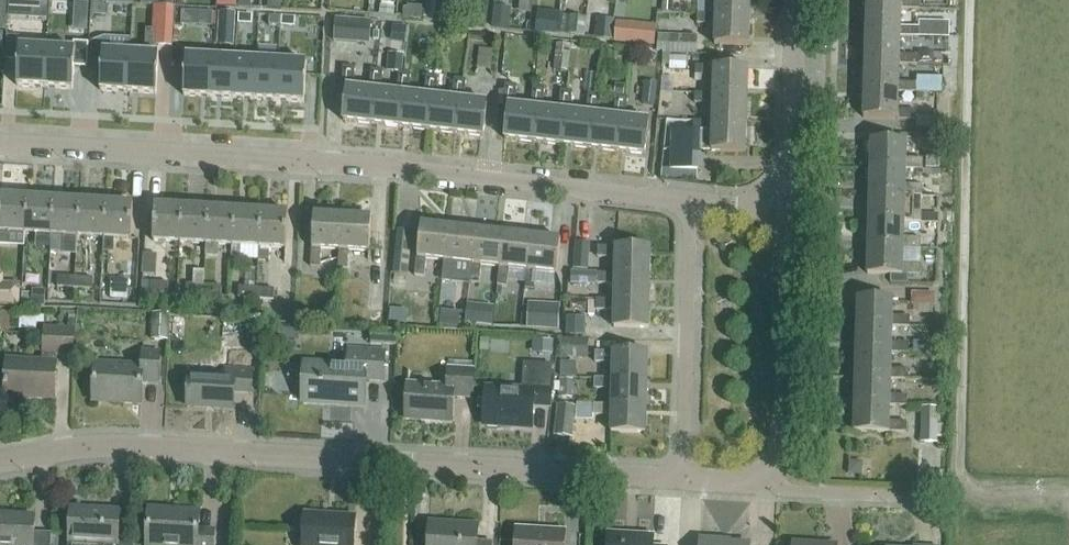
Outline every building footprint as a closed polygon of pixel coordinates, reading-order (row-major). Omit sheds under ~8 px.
[(673,13),(673,0),(662,0),(662,13),(673,13)] [(706,14),(751,15),(751,0),(706,0),(706,14)] [(902,8),(920,8),(921,0),(868,0),(868,7),(902,8)] [(422,6),(404,4),(402,18),(420,20),(422,6)] [(512,8),(494,6),(492,26),(510,28),(512,8)] [(920,36),(920,27),(919,27),(901,25),(902,8),(868,7),(867,34),(901,35),(919,36),(920,36)] [(570,14),(568,34),(584,36),(587,16),(570,14)] [(716,44),(750,45),(751,15),(706,14),(697,14),(697,23),(717,24),(716,44)] [(334,42),(370,44),(372,21),(336,18),(334,42)] [(615,20),(597,18),(595,39),(613,40),(615,24),(615,20)] [(920,34),(950,34),(950,20),(921,20),(920,34)] [(613,40),(613,45),(655,49),(656,28),(615,24),(613,40)] [(927,54),(919,54),(919,56),(900,54),(901,35),(867,34),(866,62),(900,63),(927,64),(927,54)] [(662,54),(697,55),(697,36),(657,35),(657,51),(663,51),(662,54)] [(9,39),(8,58),(19,59),(17,86),(45,87),(47,47),(20,46),(21,40),(9,39)] [(47,47),(45,87),(73,89),(74,67),(88,68),(89,42),(74,42),(74,49),(47,47)] [(554,71),(568,73),(571,46),(557,44),(554,71)] [(478,69),(492,70),(493,50),(479,49),(478,69)] [(388,71),(402,72),(403,54),(389,53),(388,71)] [(688,56),(671,55),(670,70),(687,70),(688,56)] [(186,56),(184,95),(212,97),(214,57),(186,56)] [(214,57),(212,97),(233,98),(236,59),(214,57)] [(236,59),(233,98),(255,100),(257,60),(236,59)] [(257,60),(255,100),(276,101),(279,61),(257,60)] [(100,61),(98,100),(126,102),(128,63),(100,61)] [(279,61),(276,101),(304,102),(307,63),(279,61)] [(900,81),(900,63),(866,62),(865,90),(900,91),(917,91),(918,83),(900,82),(900,81)] [(128,63),(126,102),(154,104),(156,64),(128,63)] [(715,93),(748,94),(749,67),(697,66),(697,75),(715,76),(715,93)] [(345,67),(342,88),(347,88),(343,121),(372,124),(375,90),(370,90),(353,88),(355,68),(345,67)] [(372,70),(370,90),(375,90),(372,124),(399,127),(403,93),(398,93),(381,91),(383,71),(372,70)] [(400,73),(398,93),(403,93),(399,127),(427,130),(431,96),(426,96),(409,94),(411,74),(400,73)] [(428,76),(426,96),(431,96),(427,130),(455,133),(458,99),(453,99),(436,97),(438,77),(428,76)] [(577,77),(576,91),(595,93),(596,79),(577,77)] [(456,79),(453,99),(458,99),(455,133),(483,136),(487,103),(464,100),(466,80),(456,79)] [(658,83),(645,81),(642,103),(655,105),(658,83)] [(507,85),(504,107),(509,107),(505,139),(534,142),(538,108),(532,108),(515,106),(517,86),(507,85)] [(534,88),(532,108),(538,108),(534,142),(562,145),(565,111),(559,111),(542,109),(544,89),(534,88)] [(900,91),(865,90),(864,117),(916,119),(917,110),(899,108),(900,91)] [(561,91),(559,111),(565,111),(562,145),(589,148),(593,114),(587,114),(570,112),(572,92),(561,91)] [(714,103),(713,121),(747,121),(748,94),(715,93),(696,93),(696,102),(714,103)] [(589,94),(587,114),(593,114),(589,148),(617,151),(621,117),(615,117),(597,115),(600,95),(589,94)] [(617,97),(615,117),(621,117),(617,151),(645,154),(649,120),(625,118),(627,98),(617,97)] [(747,121),(713,121),(695,120),(695,130),(672,130),(670,169),(662,168),(662,178),(697,179),(697,170),(701,170),(702,150),(747,152),(747,121)] [(924,168),(924,158),(906,158),(906,142),(872,141),(872,167),(906,168),(924,168)] [(939,156),(926,156),(926,168),(939,169),(939,156)] [(906,184),(906,168),(872,167),(871,193),(905,194),(923,194),(923,184),(906,184)] [(870,220),(904,221),(922,221),(922,211),(905,210),(905,194),(871,193),(870,220)] [(27,233),(29,197),(2,196),(0,224),(0,246),(24,247),(25,233),(27,233)] [(27,233),(53,235),(55,199),(29,197),(27,233)] [(55,199),(53,235),(52,250),(63,251),(64,236),(79,237),(81,200),(55,199)] [(79,237),(105,238),(107,202),(81,200),(79,237)] [(114,252),(114,239),(131,240),(134,204),(107,202),(105,238),(104,251),(114,252)] [(180,242),(182,206),(157,205),(155,241),(180,242)] [(180,242),(194,243),(206,244),(208,208),(182,206),(180,242)] [(218,257),(219,244),(232,245),(234,209),(208,208),(206,244),(205,256),(218,257)] [(241,246),(259,247),(261,211),(234,209),(232,245),(231,257),(241,258),(241,246)] [(271,247),(287,248),(289,212),(261,211),(259,247),(258,259),(270,260),(271,247)] [(322,248),(341,249),(343,214),(316,212),(312,266),(321,266),(322,248)] [(343,214),(341,249),(340,267),(349,268),(349,250),(370,251),(372,216),(343,214)] [(904,237),(904,221),(870,220),(870,246),(904,247),(937,248),(937,238),(904,237)] [(427,259),(446,261),(450,227),(423,224),(417,276),(425,277),(427,259)] [(454,262),(473,264),(477,230),(450,227),(446,261),(444,279),(453,280),(454,262)] [(397,230),(393,273),(408,275),(412,232),(397,230)] [(471,282),(480,283),(482,265),(501,267),(505,233),(477,230),(473,264),(471,282)] [(510,268),(528,270),(529,270),(533,236),(505,233),(501,267),(499,286),(507,287),(510,268)] [(529,270),(528,270),(526,288),(535,289),(537,271),(558,273),(561,239),(533,236),(529,270)] [(574,269),(588,270),(590,242),(576,241),(574,269)] [(904,247),(870,246),(869,272),(890,273),(909,274),(920,274),(920,264),(903,264),(904,247)] [(616,273),(650,274),(651,248),(617,247),(616,247),(599,247),(599,257),(616,257),(616,273)] [(203,295),(203,284),(204,270),(194,270),(193,284),(187,284),(186,294),(203,295)] [(616,283),(616,299),(650,300),(650,274),(616,273),(572,272),(572,282),(616,283)] [(909,285),(909,274),(890,273),(890,284),(909,285)] [(21,283),(5,283),(5,274),(0,274),(0,306),(20,306),(21,283)] [(75,288),(76,276),(58,276),(58,287),(75,288)] [(93,277),(76,276),(75,288),(93,288),(93,277)] [(129,291),(129,280),(111,280),(111,291),(129,291)] [(168,292),(169,282),(150,281),(150,291),(168,292)] [(222,285),(203,284),(203,295),(222,296),(222,285)] [(238,297),(256,298),(257,287),(239,286),(238,297)] [(275,288),(257,287),(256,298),(274,299),(275,288)] [(936,291),(912,290),(912,305),(935,306),(936,291)] [(650,300),(616,299),(598,299),(598,309),(615,310),(615,327),(649,327),(650,300)] [(909,327),(910,316),(892,316),(893,299),(858,299),(858,326),(892,327),(909,327)] [(527,328),(559,330),(560,304),(528,302),(527,328)] [(247,307),(234,306),(234,315),(246,316),(247,307)] [(461,312),(442,310),(440,326),(459,328),(461,312)] [(151,340),(169,340),(170,313),(152,313),(151,340)] [(566,335),(585,335),(586,317),(566,316),(566,335)] [(238,328),(260,328),(260,319),(216,319),(216,327),(227,327),(227,339),(238,339),(238,328)] [(891,342),(892,327),(858,326),(857,352),(891,353),(909,353),(909,343),(891,342)] [(73,356),(74,330),(46,328),(44,361),(7,359),(5,396),(55,398),(58,355),(73,356)] [(396,345),(397,331),(372,330),(371,344),(396,345)] [(542,338),(542,351),(556,351),(556,338),(542,338)] [(588,339),(563,338),(563,358),(587,358),(588,339)] [(913,341),(912,352),(929,353),(929,342),(913,341)] [(225,361),(242,362),(243,345),(226,344),(225,361)] [(382,380),(384,351),(350,349),(349,367),(304,364),(303,402),(364,406),(364,380),(382,380)] [(159,383),(161,352),(142,351),(141,367),(95,364),(93,401),(141,403),(142,382),(159,383)] [(613,379),(647,380),(647,353),(613,352),(596,352),(596,362),(613,363),(613,379)] [(891,369),(891,353),(857,352),(856,378),(891,379),(908,380),(908,369),(891,369)] [(473,398),(475,362),(450,361),(446,385),(408,382),(406,419),(453,422),(455,397),(473,398)] [(524,364),(523,380),(523,391),(486,389),(484,424),(532,427),(533,405),(550,406),(552,365),(524,364)] [(252,393),(253,370),(226,369),(226,377),(188,375),(187,406),(234,408),(234,392),(252,393)] [(613,389),(612,405),(646,406),(647,380),(613,379),(595,378),(595,389),(613,389)] [(890,395),(891,379),(856,378),(856,405),(889,405),(907,406),(907,396),(890,395)] [(572,438),(576,406),(557,404),(554,436),(572,438)] [(594,420),(594,404),(576,404),(576,420),(594,420)] [(922,439),(939,439),(940,404),(923,404),(922,439)] [(612,405),(595,405),(595,415),(612,416),(612,432),(645,433),(646,406),(612,405)] [(889,421),(889,405),(856,405),(855,431),(890,432),(890,431),(906,431),(907,422),(889,421)] [(71,544),(119,544),(120,511),(73,509),(71,544)] [(215,530),(198,529),(199,515),(171,513),(171,511),(150,510),(148,544),(214,544),(215,530)] [(304,544),(354,544),(355,518),(305,515),(304,544)] [(0,516),(0,544),(51,544),(51,533),(35,533),(35,517),(0,516)] [(493,542),(477,541),(478,525),(430,522),(429,544),(493,544),(493,542)] [(565,530),(517,528),(516,544),(565,544),(565,530)] [(654,535),(609,533),(608,544),(653,544),(654,535)]
